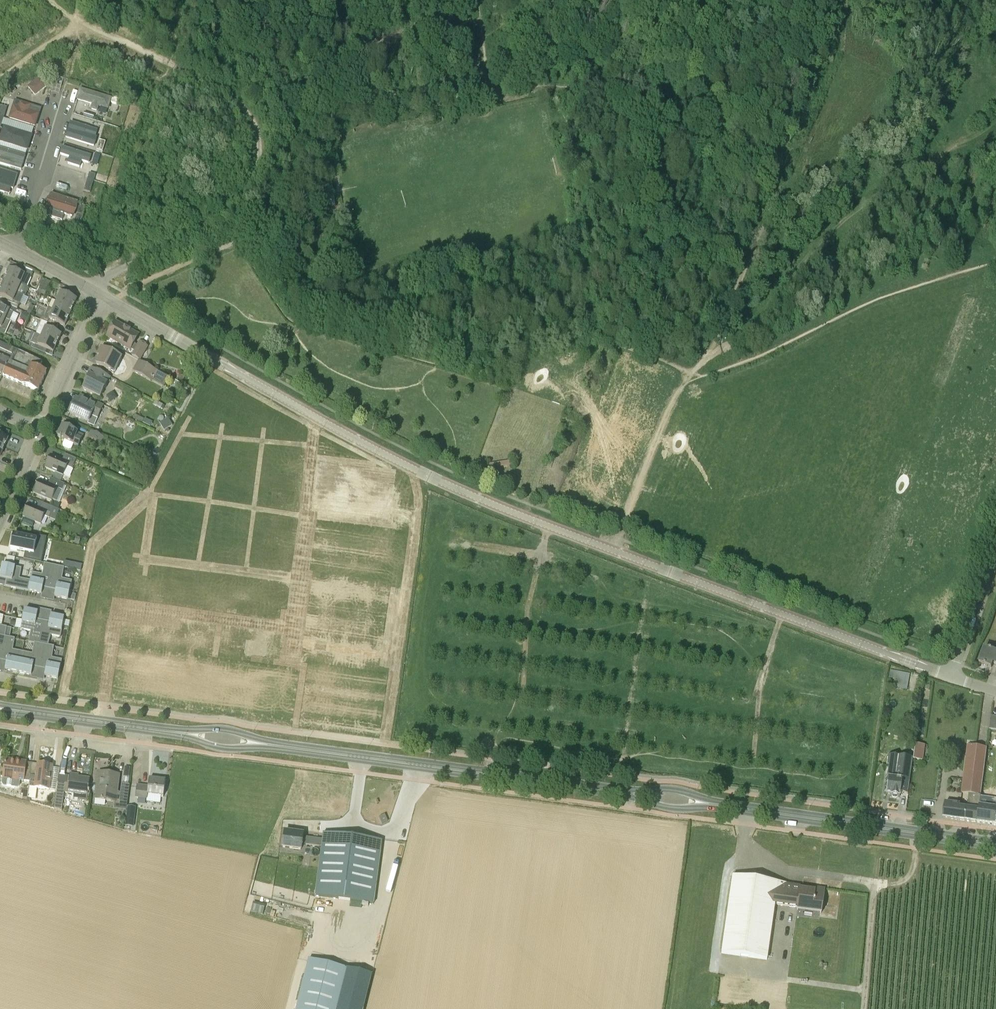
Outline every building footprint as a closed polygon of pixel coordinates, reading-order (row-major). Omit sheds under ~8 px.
[(37,79),(28,86),(34,94),(43,86),(37,79)] [(106,98),(78,90),(74,104),(102,112),(106,98)] [(122,99),(113,96),(111,103),(120,106),(122,99)] [(14,102),(9,120),(34,128),(40,109),(14,102)] [(95,132),(69,123),(65,136),(91,144),(95,132)] [(0,137),(0,143),(28,152),(34,136),(4,126),(0,137)] [(91,148),(64,140),(60,152),(87,161),(91,148)] [(97,149),(103,151),(106,142),(99,140),(97,149)] [(0,150),(0,165),(21,171),(25,157),(0,150)] [(87,165),(59,157),(56,168),(84,176),(87,165)] [(10,191),(15,177),(0,172),(0,188),(10,191)] [(87,182),(93,184),(95,175),(89,173),(87,182)] [(75,182),(60,178),(59,186),(73,189),(75,182)] [(84,191),(90,193),(93,184),(87,182),(84,191)] [(75,202),(49,194),(45,210),(71,217),(75,202)] [(80,205),(76,216),(74,224),(81,225),(86,207),(80,205)] [(21,284),(27,287),(33,274),(22,269),(20,273),(9,269),(5,278),(21,284)] [(17,293),(21,284),(5,278),(1,286),(17,293)] [(36,292),(40,294),(46,280),(42,279),(36,292)] [(46,280),(40,294),(45,296),(47,292),(51,282),(46,280)] [(17,309),(23,296),(17,293),(1,286),(0,290),(0,297),(8,300),(6,304),(17,309)] [(57,302),(73,308),(77,299),(66,295),(68,290),(63,289),(57,302)] [(69,317),(73,308),(57,302),(54,310),(53,311),(69,317)] [(11,322),(11,321),(10,321),(14,313),(15,313),(17,309),(6,304),(5,308),(0,306),(0,317),(11,322)] [(65,326),(69,317),(53,311),(54,310),(48,308),(44,317),(42,316),(40,320),(48,323),(48,324),(57,328),(59,324),(65,326)] [(23,313),(20,318),(27,321),(30,316),(23,313)] [(0,317),(0,331),(1,328),(7,331),(11,322),(0,317)] [(115,322),(107,337),(130,350),(131,349),(135,352),(132,356),(139,360),(147,347),(140,343),(138,346),(134,344),(139,335),(115,322)] [(42,337),(57,344),(61,334),(55,332),(57,328),(48,324),(42,337)] [(42,337),(35,334),(29,347),(45,354),(47,350),(53,353),(57,344),(42,337)] [(42,362),(0,342),(0,348),(13,354),(10,361),(7,367),(3,376),(38,392),(46,373),(39,370),(42,362)] [(3,376),(7,367),(10,361),(13,354),(0,348),(0,375),(3,376)] [(102,353),(96,364),(114,373),(122,358),(101,348),(99,352),(102,353)] [(151,381),(157,370),(139,361),(133,371),(151,381)] [(87,381),(83,389),(100,398),(110,377),(92,368),(88,375),(92,377),(89,382),(87,381)] [(79,400),(76,399),(69,413),(88,422),(92,415),(100,419),(106,407),(80,395),(81,395),(79,400)] [(173,426),(168,418),(160,423),(164,431),(173,426)] [(58,437),(65,440),(62,445),(63,448),(69,450),(71,449),(73,444),(79,447),(82,439),(75,436),(77,432),(63,426),(58,437)] [(101,443),(104,437),(91,431),(88,438),(101,443)] [(4,448),(8,439),(0,435),(0,446),(4,448)] [(63,460),(51,455),(45,468),(63,475),(67,467),(72,469),(76,459),(65,454),(63,460)] [(52,501),(52,500),(59,503),(66,487),(64,486),(65,484),(54,480),(51,485),(40,480),(34,493),(52,501)] [(60,510),(53,507),(42,503),(40,509),(29,504),(23,517),(41,524),(44,516),(55,521),(60,510)] [(49,542),(17,536),(13,552),(46,559),(49,542)] [(65,561),(64,568),(81,571),(82,565),(65,561)] [(43,588),(50,589),(54,566),(45,564),(42,575),(32,573),(30,581),(26,580),(24,590),(42,594),(43,588)] [(5,586),(24,590),(26,580),(20,579),(22,569),(3,565),(0,578),(6,580),(5,586)] [(54,566),(50,589),(56,591),(55,596),(68,599),(72,581),(62,579),(64,568),(54,566)] [(28,642),(34,644),(38,644),(43,621),(37,620),(38,614),(24,611),(21,629),(31,631),(28,642)] [(43,621),(38,644),(44,646),(48,647),(48,646),(51,635),(61,637),(64,619),(51,616),(50,622),(43,621)] [(5,670),(18,672),(23,652),(13,650),(15,639),(10,638),(5,637),(0,661),(7,662),(5,670)] [(23,652),(18,672),(32,675),(33,667),(40,668),(44,646),(38,644),(34,644),(32,654),(23,652)] [(58,678),(62,660),(52,658),(54,647),(48,646),(48,647),(44,646),(40,668),(46,670),(45,676),(58,678)] [(985,647),(979,663),(992,668),(993,664),(995,665),(995,651),(985,647)] [(889,686),(909,688),(910,671),(891,670),(889,686)] [(924,745),(915,743),(913,759),(922,760),(924,745)] [(962,793),(969,794),(981,795),(986,758),(987,748),(969,745),(967,755),(962,793)] [(17,786),(17,780),(30,781),(32,763),(6,760),(3,779),(2,784),(3,786),(14,788),(17,786)] [(37,788),(49,790),(52,766),(32,763),(30,781),(27,799),(36,800),(37,788)] [(898,796),(900,797),(902,781),(911,783),(912,769),(904,768),(903,773),(896,772),(897,765),(889,764),(886,794),(892,795),(893,798),(896,798),(898,796)] [(127,806),(130,785),(121,784),(120,792),(117,792),(119,775),(99,772),(97,785),(89,784),(88,790),(96,791),(95,799),(115,802),(115,805),(127,806)] [(58,783),(54,808),(54,809),(62,811),(64,793),(88,796),(88,790),(89,784),(90,779),(70,776),(68,785),(58,783)] [(135,797),(147,799),(147,802),(160,803),(161,796),(164,797),(166,781),(150,779),(149,787),(137,785),(135,797)] [(981,797),(981,795),(969,794),(967,808),(965,821),(978,823),(981,797)] [(995,803),(995,799),(981,797),(978,823),(993,825),(995,803)] [(946,805),(944,818),(965,821),(967,808),(966,808),(946,805)] [(385,815),(379,818),(382,825),(388,822),(385,815)] [(303,837),(303,834),(285,832),(283,847),(301,850),(302,844),(321,847),(315,896),(373,904),(382,840),(323,833),(322,839),(303,837)] [(721,953),(767,960),(775,905),(783,906),(786,887),(786,884),(732,876),(731,886),(721,953)] [(821,914),(823,899),(825,889),(808,887),(808,889),(800,888),(800,889),(786,887),(783,906),(796,908),(796,910),(821,914)] [(264,914),(266,905),(255,902),(252,911),(264,914)] [(371,978),(347,972),(348,968),(309,958),(296,1008),(363,1008),(371,978)]
